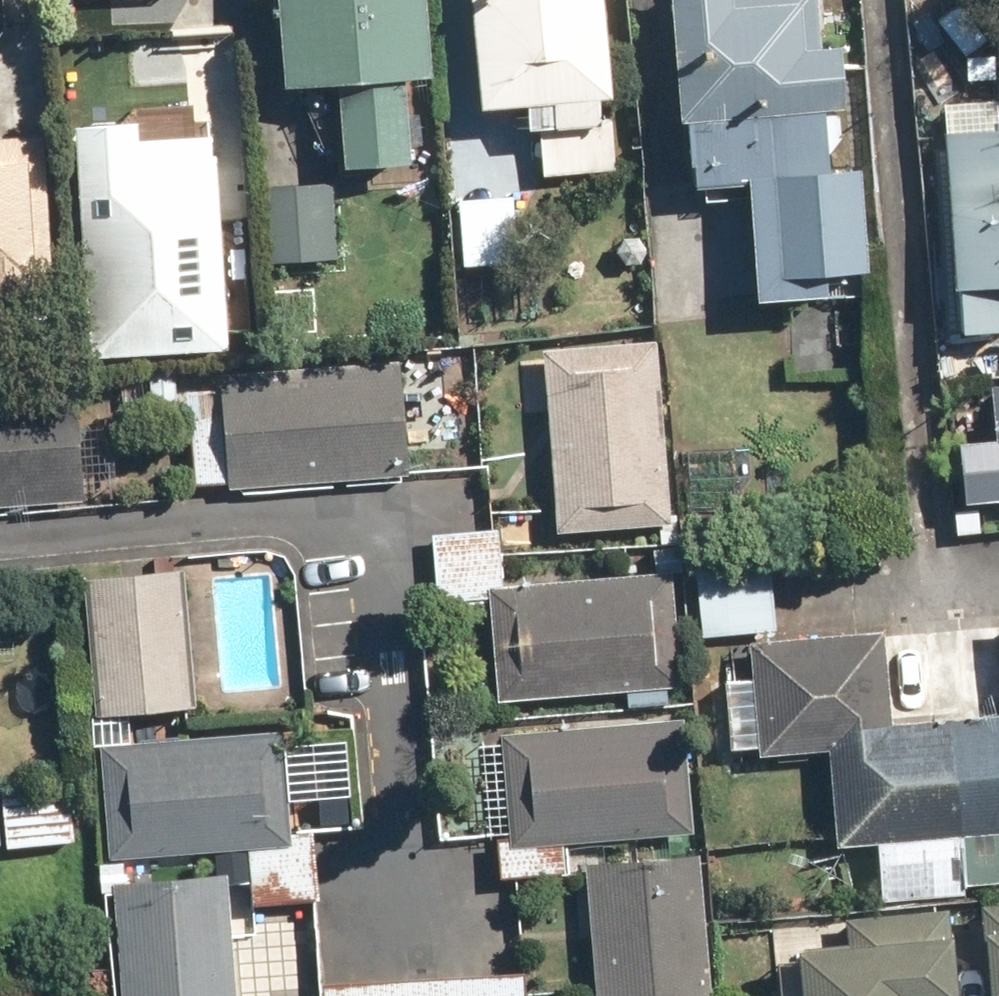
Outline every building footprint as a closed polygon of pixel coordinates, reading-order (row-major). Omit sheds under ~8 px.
[(428,75),(424,0),(277,0),(281,84),(334,81),(339,168),(409,164),(404,76),(428,75)] [(612,95),(604,0),(467,0),(477,108),(550,102),(552,129),(599,125),(596,96),(612,95)] [(680,117),(847,107),(843,45),(805,47),(802,0),(783,0),(736,3),(736,0),(673,0),(680,117)] [(946,130),(954,332),(998,331),(998,119),(992,119),(993,129),(946,130)] [(47,290),(40,133),(0,135),(0,292),(47,290)] [(857,165),(745,175),(756,299),(830,292),(828,270),(866,267),(857,165)] [(282,289),(323,287),(321,257),(334,256),(330,182),(251,186),(255,263),(281,261),(282,289)] [(448,264),(513,258),(508,194),(443,200),(448,264)] [(135,342),(229,335),(224,260),(129,267),(135,342)] [(649,339),(534,348),(548,530),(663,522),(649,339)] [(220,484),(402,472),(395,358),(213,369),(220,484)] [(956,441),(961,501),(997,498),(998,504),(998,503),(998,381),(987,382),(992,438),(956,441)] [(76,499),(68,384),(0,389),(0,504),(76,499)] [(485,596),(495,703),(675,686),(664,569),(497,584),(492,525),(426,532),(432,601),(485,596)] [(764,562),(686,568),(691,631),(769,625),(764,562)] [(88,716),(191,707),(178,567),(76,576),(88,716)] [(744,640),(754,753),(822,747),(831,843),(869,840),(875,898),(960,891),(955,832),(998,828),(998,711),(885,722),(877,628),(744,640)] [(678,717),(493,733),(501,828),(488,829),(492,877),(542,873),(540,845),(687,833),(678,717)] [(277,727),(95,740),(104,856),(244,845),(248,900),(314,895),(309,830),(286,831),(277,727)] [(0,780),(0,796),(5,844),(67,839),(61,774),(0,780)] [(693,855),(586,861),(594,995),(701,995),(693,855)] [(107,881),(114,995),(232,995),(222,870),(107,881)] [(849,945),(802,948),(805,995),(906,995),(949,993),(945,939),(926,940),(924,915),(848,920),(849,945)] [(987,931),(992,990),(998,989),(998,930),(987,931)] [(316,979),(317,995),(520,995),(519,969),(316,979)]
